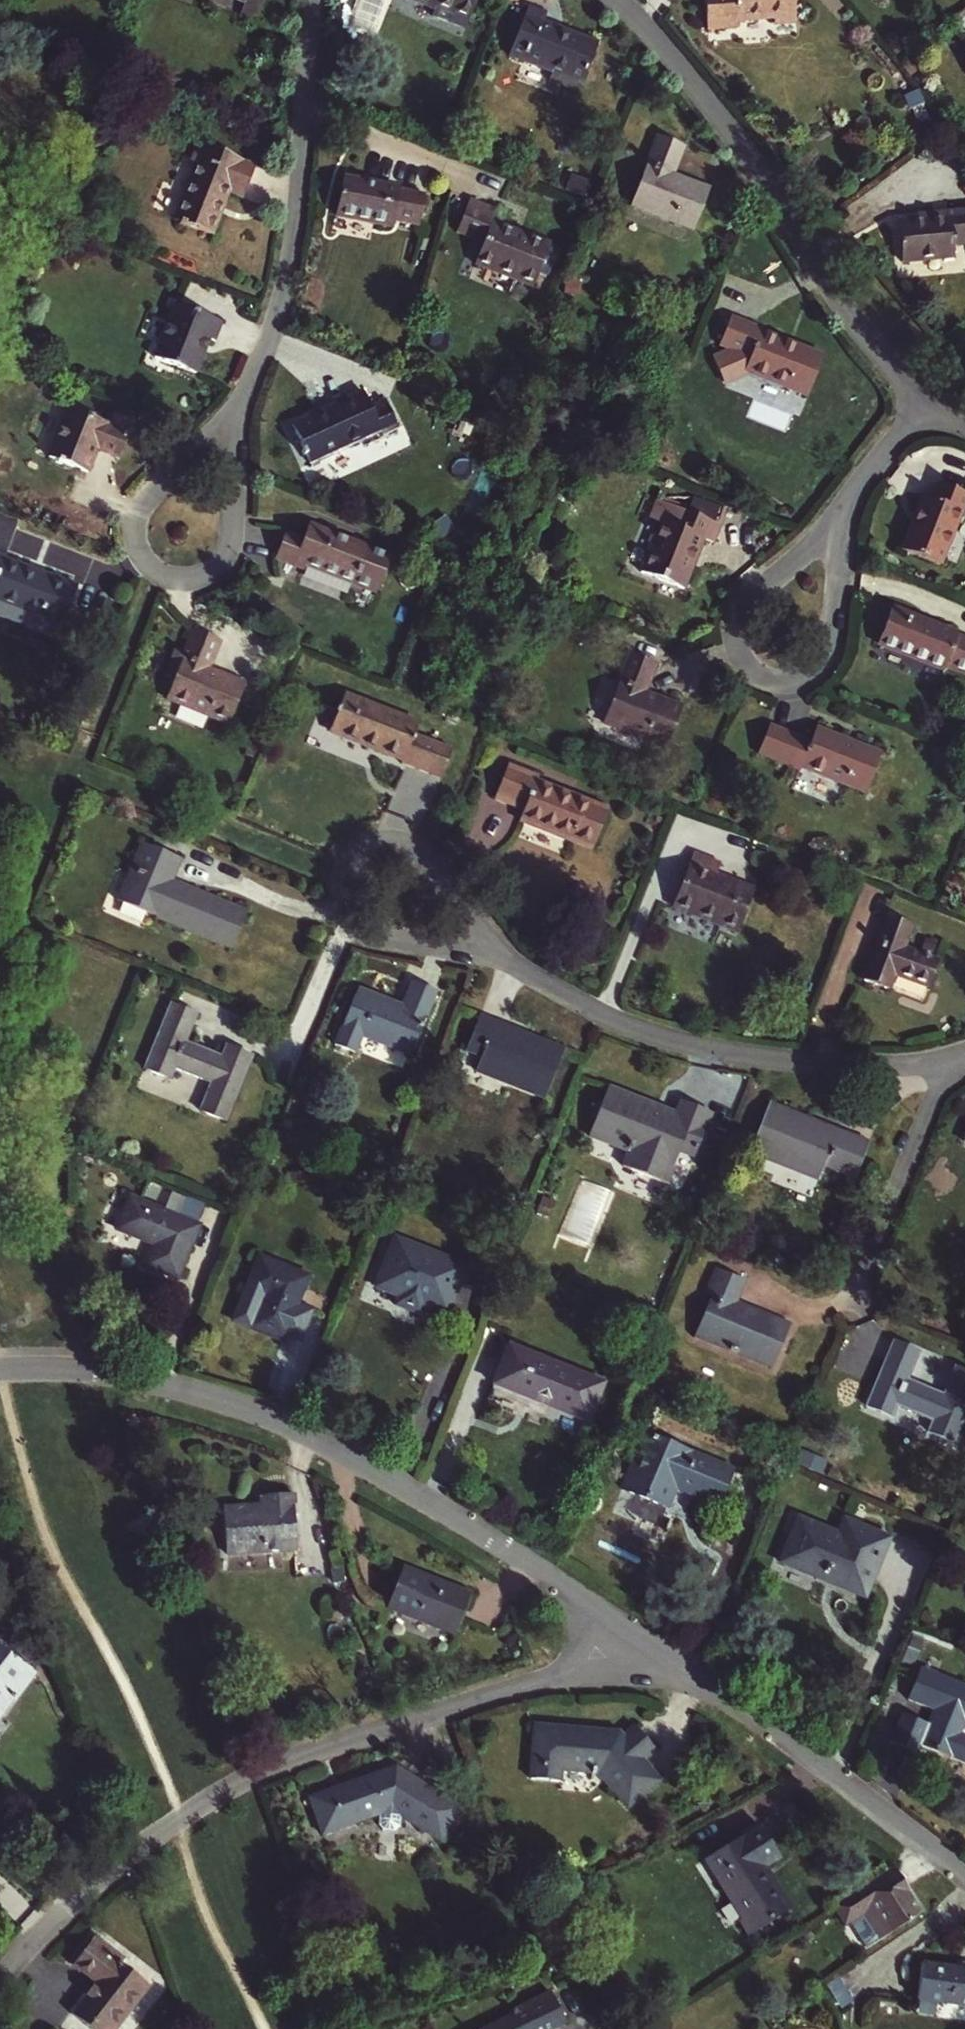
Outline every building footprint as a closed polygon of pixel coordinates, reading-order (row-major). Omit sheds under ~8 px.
[(266,0),(239,0),(246,3),(241,15),(257,21),(266,0)] [(469,22),(477,0),(413,0),(469,22)] [(794,0),(705,0),(708,27),(739,25),(739,21),(775,17),(776,22),(796,20),(794,0)] [(547,14),(529,7),(510,56),(554,74),(551,82),(577,92),(580,85),(583,86),(599,45),(544,24),(547,14)] [(684,148),(660,138),(634,206),(694,231),(710,190),(674,176),(684,148)] [(256,168),(199,145),(192,162),(199,165),(176,222),(213,237),(221,215),(218,214),(226,193),(229,195),(243,200),(256,168)] [(425,197),(343,180),(336,218),(392,228),(394,222),(420,227),(425,197)] [(221,215),(229,195),(226,193),(218,214),(221,215)] [(498,211),(471,200),(457,235),(483,245),(476,265),(534,288),(551,246),(527,237),(526,240),(513,235),(514,231),(494,223),(498,211)] [(899,221),(902,261),(954,256),(953,244),(964,243),(964,210),(932,213),(933,218),(899,221)] [(527,237),(514,231),(513,235),(526,240),(527,237)] [(225,324),(177,305),(155,359),(196,375),(210,341),(217,344),(225,324)] [(763,332),(732,319),(720,348),(751,361),(745,374),(807,398),(823,358),(763,334),(763,332)] [(364,394),(293,426),(311,465),(381,433),(383,437),(399,430),(385,401),(371,408),(364,394)] [(112,427),(67,409),(48,458),(88,474),(97,452),(120,461),(131,435),(130,433),(112,427)] [(115,420),(112,427),(130,433),(132,427),(115,420)] [(964,505),(964,496),(940,486),(934,503),(924,499),(904,552),(940,566),(964,505)] [(693,507),(724,519),(728,509),(697,497),(693,507)] [(687,533),(663,523),(642,574),(684,591),(704,540),(714,544),(721,527),(694,516),(687,533)] [(377,596),(391,559),(310,526),(305,540),(288,534),(278,559),(306,570),(307,568),(377,596)] [(78,589),(6,560),(7,558),(0,555),(0,611),(60,635),(62,629),(78,589)] [(892,611),(878,646),(944,672),(945,670),(964,677),(964,644),(956,641),(958,637),(892,611)] [(185,641),(190,643),(196,631),(190,628),(185,641)] [(190,643),(168,699),(229,725),(245,685),(210,670),(221,642),(196,631),(190,643)] [(636,658),(656,666),(661,652),(641,644),(636,658)] [(636,658),(632,657),(599,738),(638,754),(644,741),(666,750),(682,710),(646,695),(657,667),(656,666),(636,658)] [(403,762),(402,765),(441,781),(453,751),(414,735),(418,726),(346,697),(331,732),(403,762)] [(881,756),(817,730),(811,744),(769,727),(758,756),(800,772),(801,770),(865,796),(881,756)] [(526,811),(522,822),(592,851),(608,812),(537,783),(539,779),(510,768),(497,800),(526,811)] [(233,950),(248,913),(173,881),(182,859),(142,843),(118,902),(233,950)] [(694,854),(673,909),(738,935),(755,892),(717,877),(722,866),(694,854)] [(52,912),(43,908),(39,918),(49,922),(52,912)] [(889,991),(895,976),(929,988),(938,962),(904,949),(912,927),(887,917),(864,981),(889,991)] [(362,1038),(410,1057),(434,995),(412,986),(401,1011),(394,1008),(395,1006),(358,991),(342,1029),(335,1047),(355,1056),(362,1038)] [(222,1058),(187,1043),(199,1016),(173,1005),(146,1069),(172,1080),(176,1069),(212,1084),(201,1111),(227,1121),(253,1058),(227,1047),(222,1058)] [(483,1058),(477,1072),(545,1099),(564,1052),(496,1025),(495,1028),(480,1022),(467,1051),(483,1058)] [(657,1115),(659,1109),(608,1089),(588,1137),(628,1153),(622,1167),(666,1185),(680,1153),(694,1159),(712,1116),(681,1102),(675,1116),(669,1113),(666,1119),(657,1115)] [(837,1133),(769,1106),(749,1154),(818,1182),(824,1168),(854,1181),(867,1149),(836,1136),(837,1133)] [(669,1113),(659,1109),(657,1115),(666,1119),(669,1113)] [(163,1187),(154,1183),(150,1194),(159,1197),(163,1187)] [(203,1216),(206,1199),(174,1192),(170,1209),(203,1216)] [(146,1267),(178,1280),(200,1227),(130,1198),(117,1231),(154,1246),(146,1267)] [(467,1268),(396,1239),(376,1287),(399,1297),(395,1305),(420,1316),(423,1308),(425,1303),(433,1306),(431,1311),(447,1317),(467,1268)] [(283,1343),(309,1279),(260,1258),(246,1291),(263,1298),(250,1329),(283,1343)] [(744,1281),(717,1270),(707,1295),(712,1296),(695,1337),(773,1369),(790,1327),(735,1304),(744,1281)] [(882,1371),(867,1407),(893,1418),(897,1407),(933,1422),(928,1433),(955,1444),(964,1419),(964,1373),(955,1369),(943,1397),(908,1382),(919,1354),(894,1344),(882,1371)] [(604,1384),(509,1346),(494,1385),(588,1424),(604,1384)] [(748,1478),(645,1436),(622,1490),(667,1509),(679,1479),(698,1486),(693,1498),(717,1508),(723,1495),(739,1502),(748,1478)] [(226,1556),(296,1551),(293,1495),(261,1498),(262,1514),(255,1515),(254,1508),(223,1510),(226,1556)] [(865,1599),(890,1540),(845,1521),(839,1536),(799,1520),(781,1564),(824,1581),(826,1575),(844,1582),(842,1589),(865,1599)] [(468,1596),(402,1570),(396,1587),(387,1608),(454,1634),(468,1596)] [(2,1691),(13,1699),(32,1672),(0,1648),(0,1693),(2,1691)] [(921,1668),(908,1701),(934,1711),(920,1746),(952,1760),(954,1756),(964,1761),(964,1686),(921,1668)] [(560,1731),(535,1729),(531,1780),(560,1782),(561,1770),(597,1773),(628,1809),(660,1782),(643,1762),(656,1751),(636,1727),(622,1738),(619,1733),(559,1728),(560,1731)] [(399,1817),(440,1842),(462,1809),(396,1767),(308,1798),(322,1836),(378,1816),(377,1824),(383,1831),(392,1832),(398,1828),(399,1817)] [(760,1826),(709,1858),(718,1873),(715,1875),(744,1920),(765,1907),(773,1921),(791,1910),(773,1881),(771,1883),(762,1870),(780,1858),(760,1826)] [(883,1941),(900,1930),(925,1914),(905,1882),(908,1878),(895,1868),(833,1908),(835,1913),(841,1922),(852,1926),(867,1916),(883,1941)] [(748,1937),(773,1921),(765,1907),(744,1920),(739,1924),(748,1937)] [(72,2016),(89,2028),(92,2028),(98,2021),(108,2028),(116,2028),(148,1986),(119,1964),(123,1959),(95,1937),(73,1965),(97,1983),(72,2016)] [(922,1964),(916,2000),(964,2006),(964,1970),(953,1968),(922,1964)] [(565,2022),(551,1994),(510,2014),(512,2017),(487,2028),(552,2028),(565,2022)]
